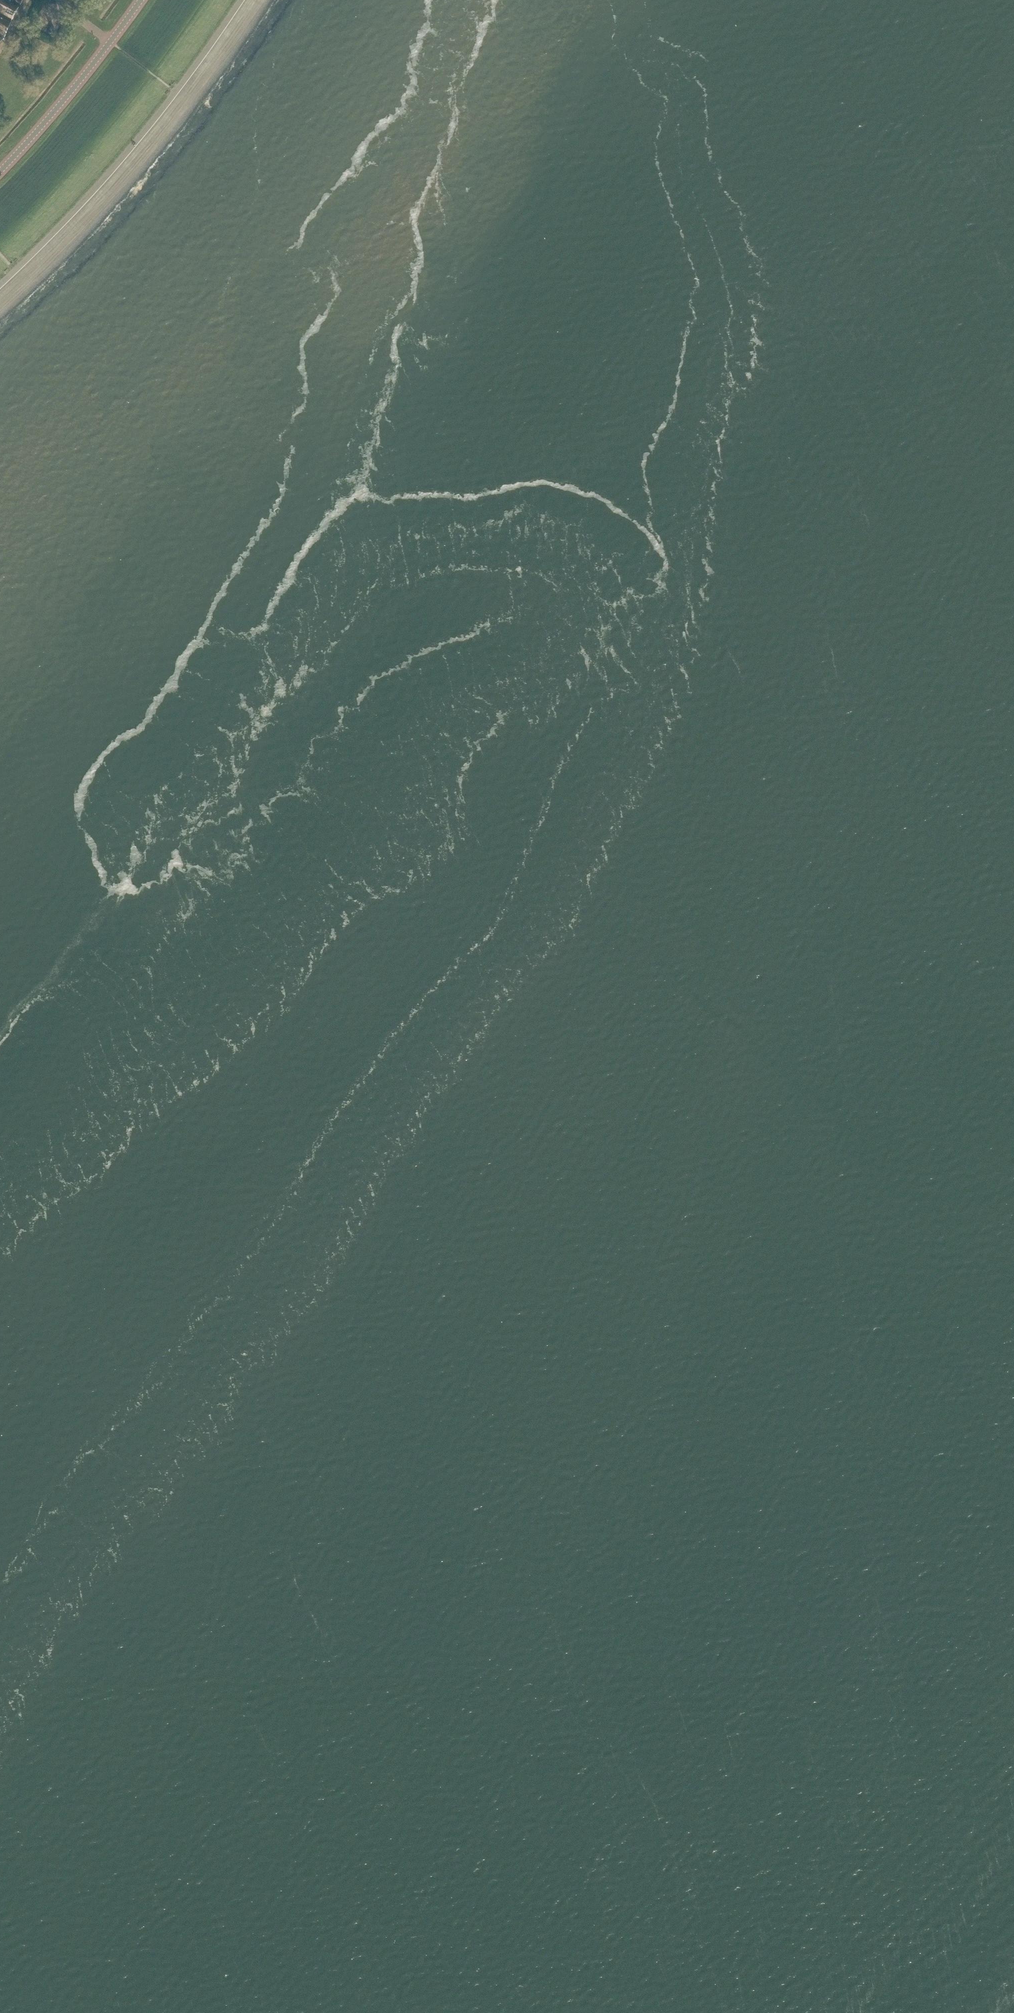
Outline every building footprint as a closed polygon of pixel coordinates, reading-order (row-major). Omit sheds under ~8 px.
[(12,20),(18,9),(11,5),(13,1),(12,0),(0,0),(0,14),(12,20)] [(2,41),(4,38),(11,24),(0,19),(0,39),(2,41)]
